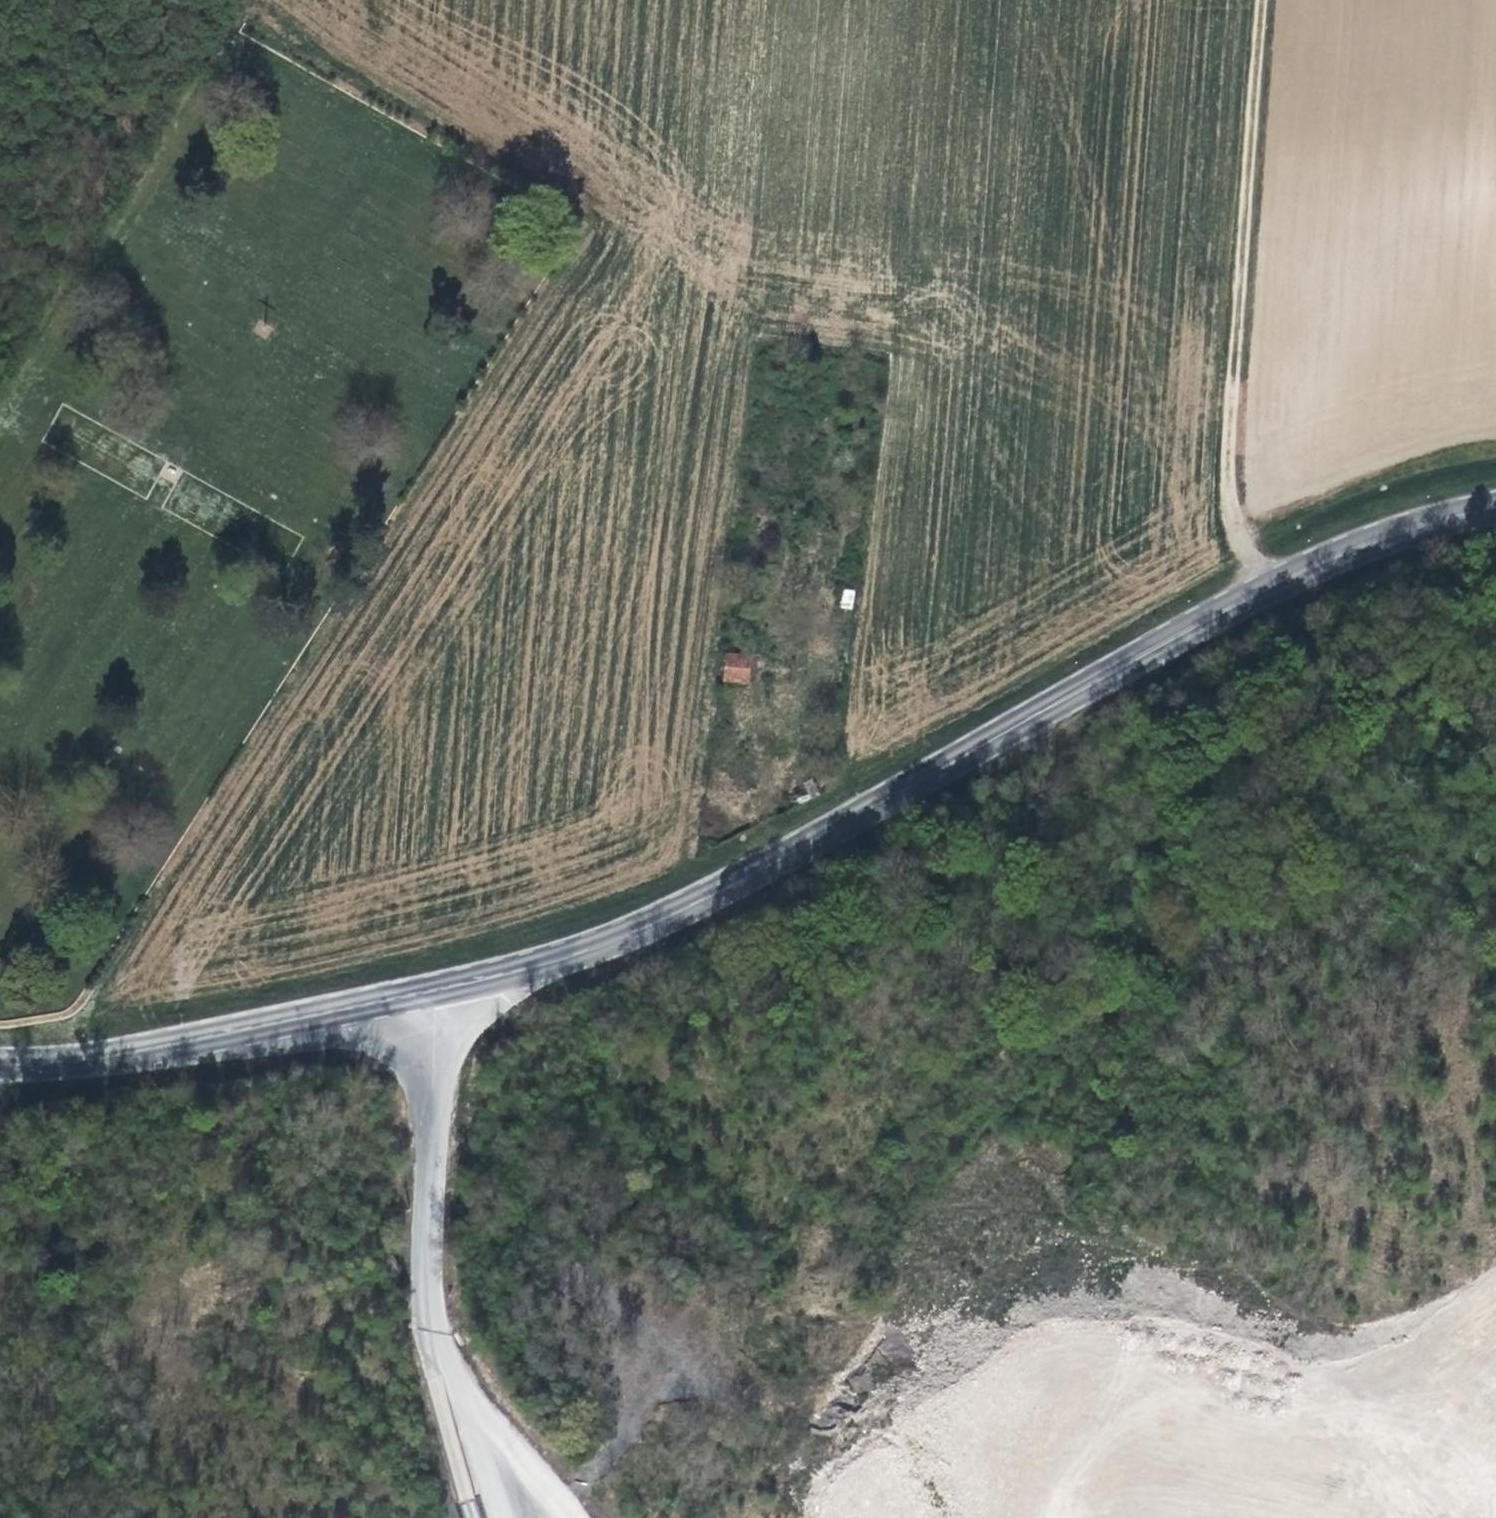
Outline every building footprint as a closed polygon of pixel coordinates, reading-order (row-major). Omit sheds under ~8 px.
[(841,588),(840,608),(853,609),(855,589),(841,588)] [(750,683),(751,653),(723,652),(721,682),(750,683)] [(475,1504),(461,1508),(464,1517),(480,1517),(475,1504)]
